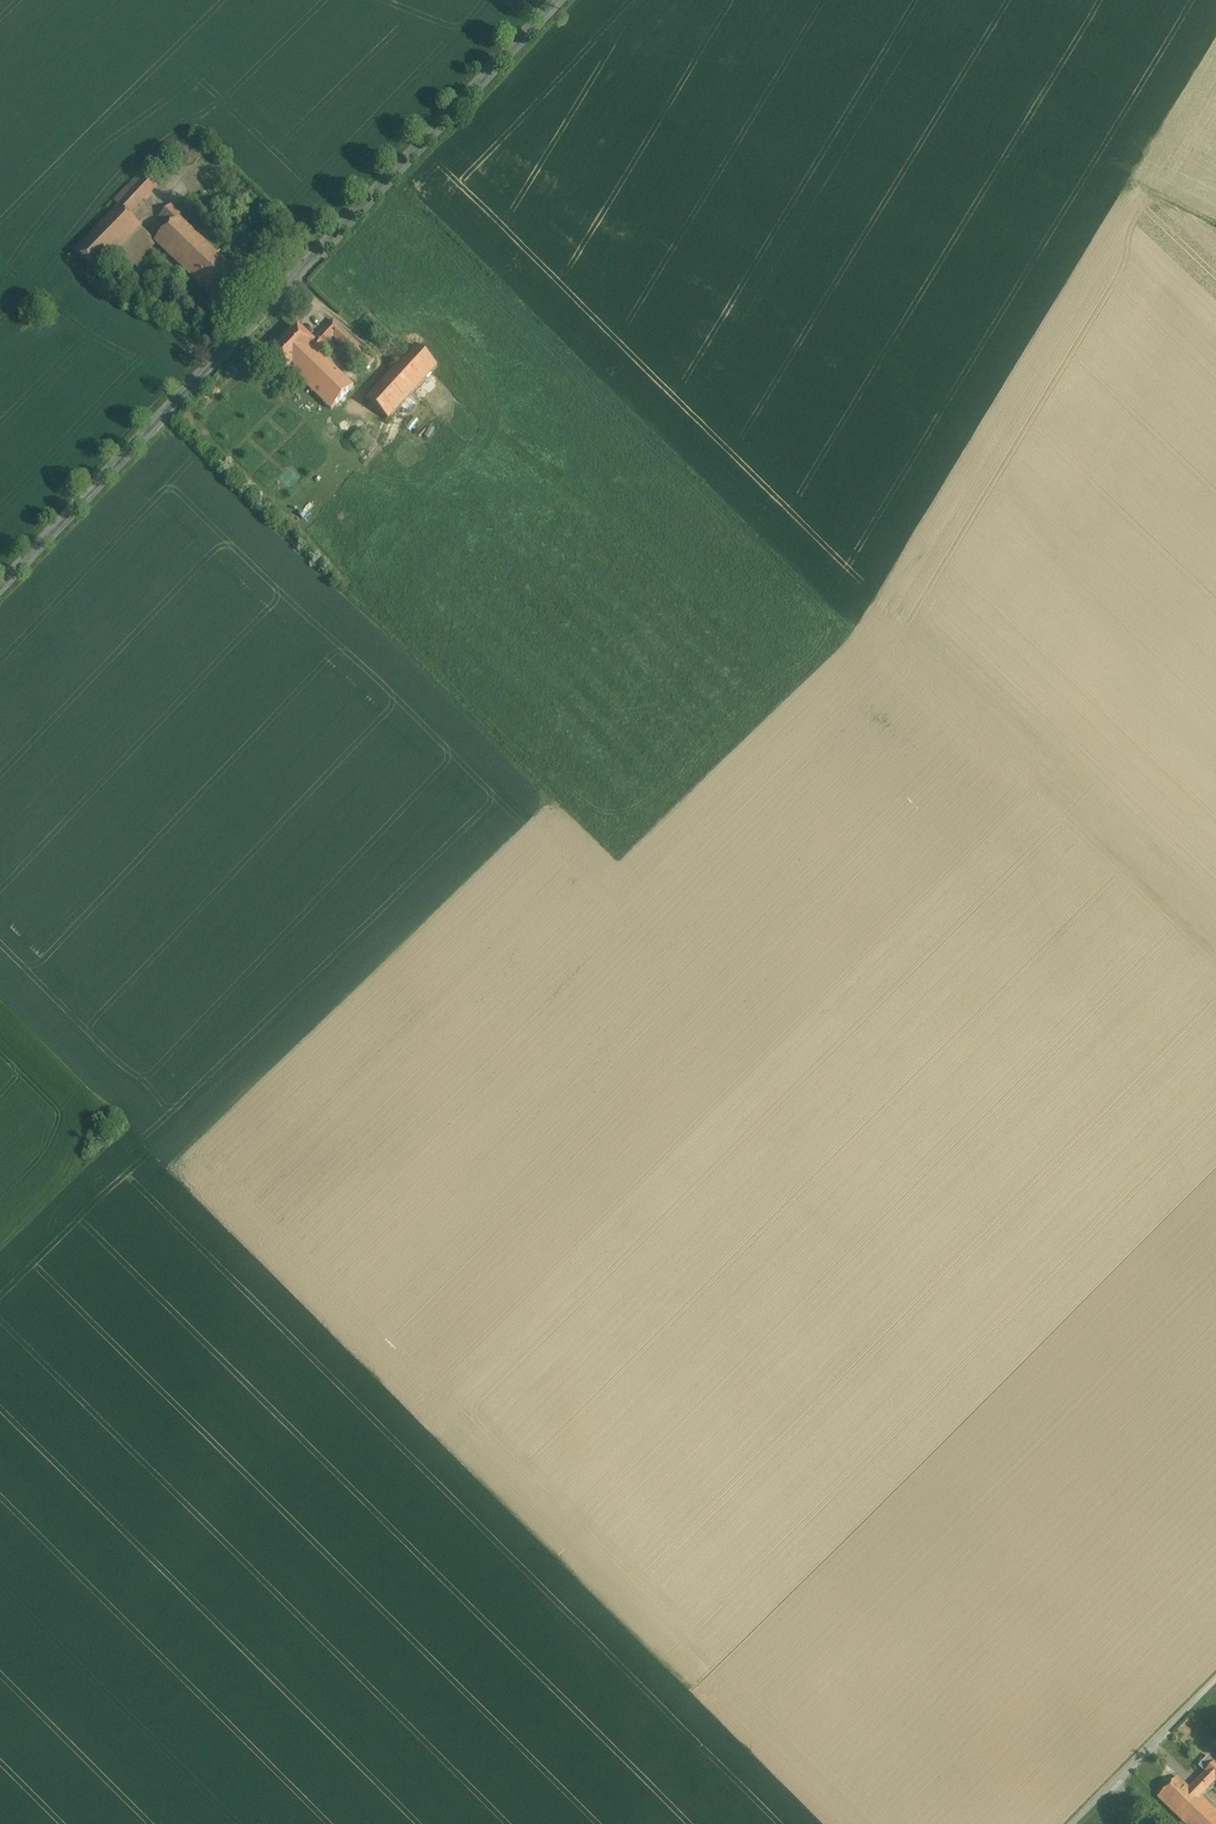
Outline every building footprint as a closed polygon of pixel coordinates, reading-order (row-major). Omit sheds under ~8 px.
[(158,187),(142,172),(129,185),(145,200),(158,187)] [(145,200),(129,185),(114,201),(119,206),(130,216),(145,200)] [(171,205),(160,217),(170,227),(179,217),(179,218),(182,215),(171,205)] [(119,206),(75,251),(97,273),(110,259),(117,252),(141,227),(130,216),(119,206)] [(179,218),(179,217),(170,227),(156,241),(155,242),(156,244),(195,281),(219,256),(217,254),(221,251),(218,249),(215,252),(179,218)] [(156,241),(141,227),(117,252),(133,267),(126,275),(121,280),(127,285),(157,255),(151,249),(156,244),(155,242),(156,241)] [(133,267),(117,252),(110,259),(126,275),(133,267)] [(243,279),(219,256),(195,281),(219,304),(243,279)] [(333,321),(313,342),(314,343),(289,369),(332,410),(354,387),(319,352),(333,337),(366,369),(375,361),(333,321)] [(298,327),(270,356),(286,371),(289,369),(314,343),(313,342),(298,327)] [(415,346),(366,399),(389,420),(437,367),(415,346)] [(1208,1755),(1198,1765),(1204,1772),(1214,1762),(1208,1755)] [(1214,1762),(1204,1772),(1205,1772),(1189,1788),(1196,1795),(1198,1794),(1200,1797),(1214,1782),(1215,1784),(1215,1763),(1214,1762)] [(1189,1788),(1177,1777),(1158,1797),(1177,1815),(1196,1795),(1189,1788)] [(1198,1794),(1196,1795),(1177,1815),(1186,1823),(1215,1823),(1215,1812),(1200,1797),(1198,1794)]
